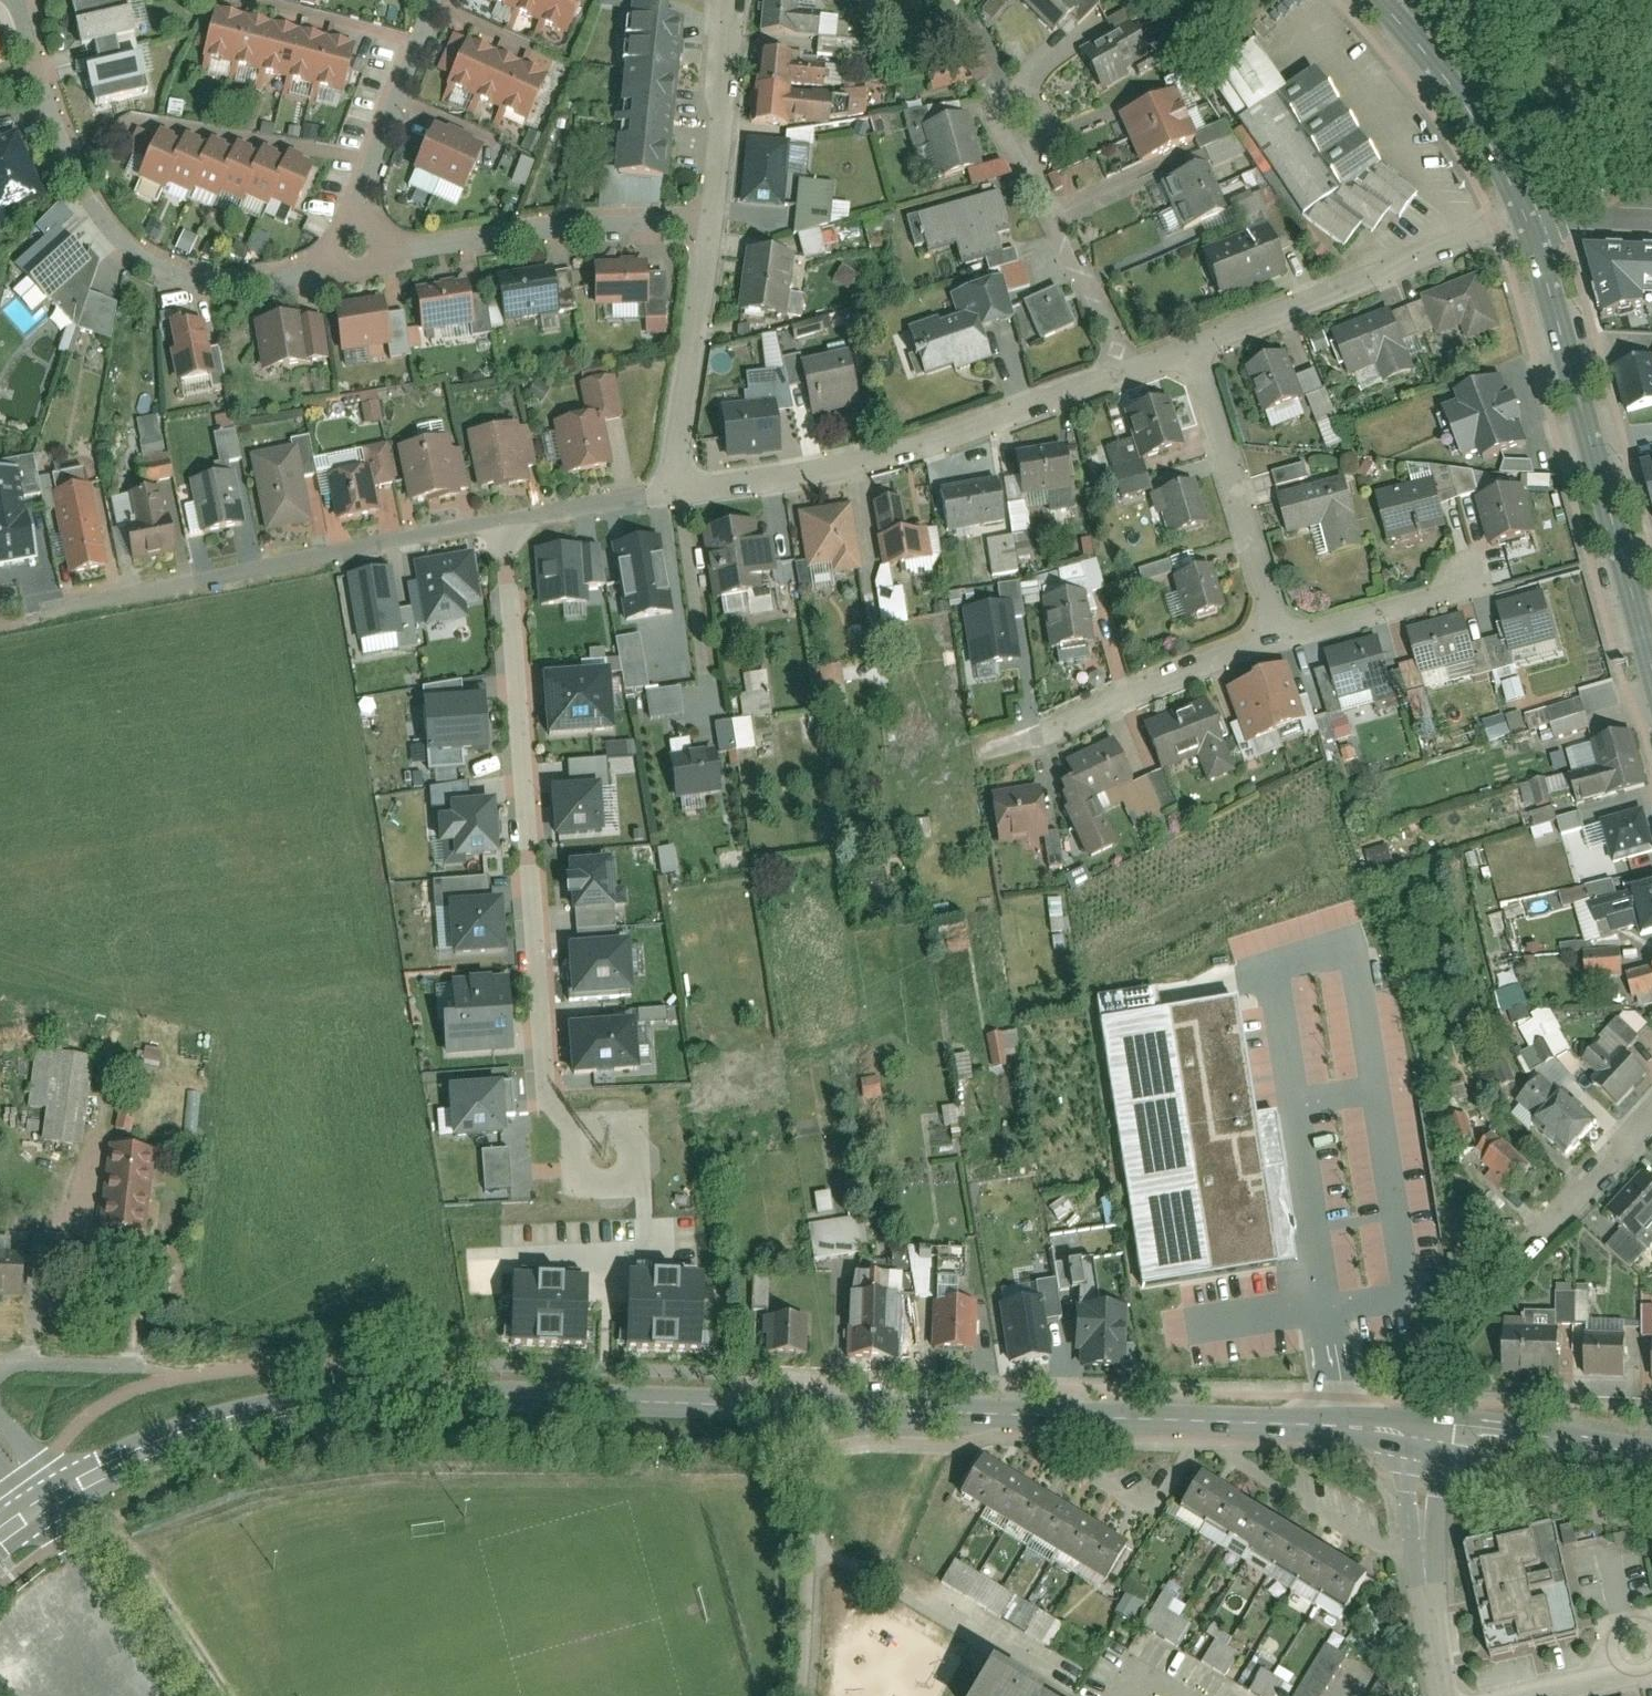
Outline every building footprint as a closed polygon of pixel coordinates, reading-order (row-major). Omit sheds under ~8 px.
[(78,50),(94,46),(99,71),(87,74),(95,108),(147,96),(138,58),(125,0),(67,0),(78,50)] [(488,1),(569,36),(585,0),(488,0),(488,1)] [(762,32),(819,38),(822,14),(793,11),(794,0),(765,0),(762,32)] [(1078,0),(1025,0),(1022,3),(1052,34),(1082,4),(1078,0)] [(628,8),(614,179),(666,183),(680,12),(628,8)] [(214,14),(203,59),(345,95),(356,50),(214,14)] [(1147,55),(1132,27),(1080,55),(1095,83),(1147,55)] [(819,53),(833,53),(833,38),(820,38),(819,53)] [(1203,68),(1298,216),(1347,245),(1358,226),(1374,235),(1388,210),(1402,218),(1418,192),(1375,167),(1314,72),(1285,91),(1251,38),(1203,68)] [(466,43),(446,89),(525,123),(545,77),(466,43)] [(790,58),(760,55),(754,128),(787,130),(788,125),(832,128),(835,96),(788,92),(790,58)] [(1182,142),(1163,100),(1121,118),(1139,160),(1182,142)] [(978,170),(963,117),(929,127),(944,179),(978,170)] [(431,129),(412,173),(465,195),(483,152),(431,129)] [(786,132),(787,145),(814,143),(812,129),(786,132)] [(158,133),(137,183),(163,194),(166,187),(190,197),(192,191),(215,201),(217,197),(240,207),(243,202),(267,212),(269,207),(294,218),(316,166),(288,154),(285,161),(262,151),(259,158),(235,148),(233,154),(209,143),(207,147),(184,138),(182,143),(158,133)] [(790,146),(748,143),(743,207),(785,210),(787,177),(790,146)] [(0,152),(0,215),(38,200),(16,146),(0,152)] [(1228,210),(1211,169),(1173,185),(1189,226),(1228,210)] [(799,181),(797,257),(825,257),(825,245),(836,245),(836,221),(848,222),(849,204),(833,203),(834,181),(799,181)] [(998,190),(908,219),(921,259),(958,247),(965,267),(1003,254),(996,233),(1010,229),(998,190)] [(1283,276),(1268,230),(1205,251),(1220,296),(1283,276)] [(88,267),(57,232),(16,268),(47,304),(88,267)] [(1586,248),(1600,288),(1591,290),(1602,319),(1642,306),(1643,297),(1651,297),(1651,248),(1586,248)] [(783,257),(748,253),(741,313),(776,317),(783,257)] [(649,309),(648,262),(593,263),(594,309),(649,309)] [(559,316),(552,270),(499,278),(505,323),(559,316)] [(1502,329),(1477,276),(1423,302),(1440,339),(1460,330),(1467,345),(1502,329)] [(954,316),(907,331),(922,377),(954,367),(956,374),(992,362),(982,331),(1014,321),(1001,281),(948,299),(954,316)] [(474,329),(468,285),(416,291),(422,336),(474,329)] [(1073,326),(1057,288),(1023,303),(1039,341),(1073,326)] [(391,348),(382,301),(334,310),(343,357),(391,348)] [(306,316),(255,324),(263,376),(315,368),(306,316)] [(1412,377),(1389,316),(1335,337),(1350,377),(1376,367),(1384,387),(1412,377)] [(114,322),(93,321),(92,349),(113,350),(114,322)] [(212,380),(203,326),(166,332),(176,387),(212,380)] [(846,357),(800,367),(815,420),(859,409),(846,357)] [(1615,369),(1631,419),(1651,412),(1651,362),(1651,358),(1615,369)] [(1283,359),(1248,371),(1264,417),(1299,405),(1283,359)] [(619,425),(609,375),(580,381),(587,418),(553,424),(563,479),(609,470),(601,429),(619,425)] [(1523,446),(1498,381),(1454,397),(1459,409),(1445,414),(1461,455),(1477,449),(1482,462),(1523,446)] [(364,423),(382,422),(380,393),(344,395),(345,405),(363,405),(364,423)] [(1180,449),(1164,405),(1128,418),(1144,462),(1180,449)] [(138,418),(141,455),(163,454),(161,417),(138,418)] [(778,417),(725,424),(729,458),(783,451),(778,417)] [(508,428),(467,436),(479,492),(519,484),(508,428)] [(230,463),(240,461),(236,430),(214,433),(219,474),(231,472),(230,463)] [(437,442),(399,450),(410,504),(448,496),(437,442)] [(250,460),(267,538),(317,527),(301,449),(250,460)] [(1072,488),(1066,449),(1017,455),(1022,495),(1072,488)] [(370,471),(328,478),(337,527),(380,519),(374,483),(390,480),(385,450),(366,453),(370,471)] [(173,478),(169,454),(137,460),(141,484),(173,478)] [(39,562),(28,496),(43,493),(37,457),(0,464),(0,569),(39,562)] [(1534,475),(1534,462),(1504,462),(1504,475),(1534,475)] [(1641,467),(1651,511),(1651,464),(1641,467)] [(232,476),(190,485),(202,536),(243,526),(232,476)] [(1346,482),(1278,501),(1289,534),(1322,525),(1332,559),(1365,550),(1346,482)] [(1005,525),(998,484),(942,494),(949,535),(1005,525)] [(1446,525),(1436,486),(1386,502),(1395,538),(1446,525)] [(1188,488),(1154,499),(1168,541),(1202,530),(1188,488)] [(53,497),(70,577),(106,569),(89,489),(53,497)] [(137,530),(124,533),(131,566),(179,555),(171,523),(162,525),(155,492),(130,498),(137,530)] [(902,502),(875,506),(884,572),(918,568),(914,536),(906,537),(902,502)] [(1540,546),(1529,502),(1492,511),(1504,555),(1540,546)] [(854,507),(798,516),(805,561),(807,570),(832,567),(833,577),(864,572),(854,507)] [(746,527),(703,534),(715,601),(757,594),(746,527)] [(1322,529),(1313,530),(1319,558),(1328,557),(1322,529)] [(673,611),(660,534),(613,543),(627,620),(673,611)] [(1017,561),(1034,560),(1032,535),(988,538),(991,577),(1018,575),(1017,561)] [(604,547),(536,552),(539,607),(592,603),(591,590),(606,589),(604,547)] [(474,554),(416,565),(428,627),(469,619),(467,607),(483,604),(474,554)] [(1165,562),(1138,570),(1142,583),(1169,575),(1165,562)] [(392,568),(349,577),(361,643),(405,635),(392,568)] [(1223,613),(1209,570),(1176,581),(1190,624),(1223,613)] [(1557,643),(1544,594),(1498,607),(1511,656),(1557,643)] [(1011,597),(963,605),(973,666),(1021,658),(1011,597)] [(1079,599),(1043,604),(1051,654),(1086,649),(1079,599)] [(1478,662),(1466,618),(1411,632),(1422,676),(1478,662)] [(642,636),(618,637),(622,691),(646,689),(642,636)] [(1393,685),(1382,643),(1330,658),(1342,699),(1393,685)] [(841,665),(815,669),(819,700),(845,696),(841,665)] [(1304,720),(1283,669),(1230,691),(1251,741),(1304,720)] [(612,671),(545,675),(549,739),(616,734),(612,671)] [(744,718),(770,717),(768,673),(741,674),(744,718)] [(1582,699),(1525,715),(1530,732),(1551,726),(1555,740),(1589,731),(1584,712),(1619,703),(1613,681),(1579,690),(1582,699)] [(646,691),(648,720),(683,717),(681,688),(646,691)] [(1429,692),(1410,693),(1411,717),(1431,715),(1429,692)] [(491,749),(487,697),(425,702),(430,770),(463,768),(462,750),(491,749)] [(1236,772),(1208,703),(1154,725),(1172,768),(1199,757),(1209,783),(1236,772)] [(1484,724),(1491,742),(1511,734),(1504,716),(1484,724)] [(754,751),(752,720),(716,722),(718,753),(754,751)] [(1638,793),(1623,738),(1578,751),(1583,771),(1552,780),(1561,814),(1638,793)] [(634,742),(606,744),(607,758),(635,756),(634,742)] [(1132,785),(1114,746),(1071,766),(1081,787),(1059,797),(1088,859),(1116,846),(1095,802),(1132,785)] [(717,757),(671,763),(675,799),(722,793),(717,757)] [(572,788),(554,789),(557,838),(606,835),(604,792),(612,791),(610,760),(570,763),(572,788)] [(501,860),(497,802),(473,804),(471,784),(428,786),(430,809),(453,807),(454,820),(442,820),(445,870),(467,868),(467,862),(501,860)] [(1046,789),(991,796),(997,844),(1052,837),(1046,789)] [(1553,809),(1528,813),(1535,846),(1559,841),(1553,809)] [(1615,866),(1651,856),(1651,833),(1645,810),(1602,822),(1615,866)] [(662,875),(678,873),(673,848),(658,850),(662,875)] [(617,912),(614,862),(574,865),(575,877),(567,878),(568,899),(575,899),(576,915),(617,912)] [(491,901),(490,880),(434,883),(435,909),(452,908),(455,959),(509,956),(506,900),(491,901)] [(1592,902),(1597,923),(1637,913),(1643,938),(1651,935),(1651,887),(1592,902)] [(1561,893),(1564,907),(1589,902),(1586,888),(1561,893)] [(635,995),(631,942),(570,947),(575,1000),(635,995)] [(1592,981),(1623,976),(1618,947),(1586,952),(1592,981)] [(515,1056),(510,980),(456,983),(458,1007),(445,1008),(448,1061),(515,1056)] [(1234,1001),(1155,1013),(1152,990),(1098,997),(1139,1284),(1295,1261),(1274,1113),(1251,1117),(1234,1001)] [(638,1022),(570,1027),(575,1080),(643,1074),(638,1022)] [(1018,1032),(991,1034),(993,1068),(1020,1067),(1018,1032)] [(1592,1086),(1616,1107),(1647,1072),(1625,1053),(1617,1062),(1594,1043),(1580,1059),(1600,1076),(1592,1086)] [(94,1058),(38,1051),(31,1098),(50,1101),(46,1134),(83,1139),(94,1058)] [(1306,1060),(1307,1083),(1335,1082),(1334,1066),(1355,1065),(1355,1051),(1330,1052),(1330,1058),(1306,1060)] [(1516,1103),(1574,1153),(1599,1125),(1563,1094),(1557,1101),(1535,1082),(1516,1103)] [(509,1137),(505,1086),(450,1090),(454,1141),(509,1137)] [(1481,1153),(1515,1186),(1534,1167),(1500,1134),(1481,1153)] [(150,1151),(107,1147),(100,1223),(143,1227),(150,1151)] [(513,1192),(510,1152),(483,1154),(485,1194),(513,1192)] [(1643,1174),(1606,1213),(1625,1229),(1638,1242),(1651,1226),(1651,1182),(1643,1174)] [(865,1219),(810,1222),(812,1259),(867,1255),(865,1219)] [(1638,1242),(1625,1229),(1607,1247),(1631,1270),(1651,1246),(1651,1226),(1638,1242)] [(142,1246),(142,1291),(175,1292),(175,1246),(142,1246)] [(1365,1261),(1370,1287),(1391,1283),(1386,1257),(1365,1261)] [(20,1298),(22,1258),(0,1258),(0,1297),(20,1298)] [(1061,1292),(1097,1287),(1093,1258),(1057,1263),(1061,1292)] [(594,1349),(596,1268),(513,1265),(510,1347),(594,1349)] [(710,1349),(711,1266),(624,1265),(623,1348),(710,1349)] [(753,1273),(752,1310),(768,1311),(769,1273),(753,1273)] [(848,1273),(848,1356),(894,1356),(895,1274),(848,1273)] [(935,1301),(934,1350),(969,1350),(969,1301),(935,1301)] [(1078,1301),(1075,1361),(1124,1364),(1127,1304),(1078,1301)] [(1643,1307),(1643,1337),(1651,1337),(1651,1307),(1643,1307)] [(1050,1313),(1010,1312),(1009,1351),(1049,1352),(1050,1313)] [(769,1317),(769,1352),(799,1352),(799,1317),(769,1317)] [(1559,1373),(1559,1334),(1502,1333),(1501,1373),(1559,1373)] [(1587,1374),(1624,1373),(1624,1342),(1587,1342),(1587,1374)] [(983,1461),(961,1497),(1105,1584),(1127,1548),(983,1461)] [(1201,1478),(1178,1513),(1346,1613),(1367,1579),(1201,1478)] [(1552,1525),(1463,1546),(1491,1659),(1580,1637),(1552,1525)] [(941,1586),(1050,1646),(1063,1623),(954,1563),(941,1586)] [(1177,1648),(1191,1624),(1180,1618),(1186,1607),(1174,1600),(1181,1589),(1169,1582),(1143,1627),(1177,1648)] [(1123,1596),(1117,1615),(1134,1620),(1139,1601),(1123,1596)] [(1201,1663),(1225,1678),(1239,1654),(1216,1640),(1201,1663)] [(1298,1695),(1324,1695),(1345,1652),(1324,1642),(1298,1695)] [(988,1658),(966,1695),(1040,1695),(1043,1690),(988,1658)] [(1257,1695),(1277,1695),(1286,1684),(1265,1668),(1249,1690),(1257,1695)]
